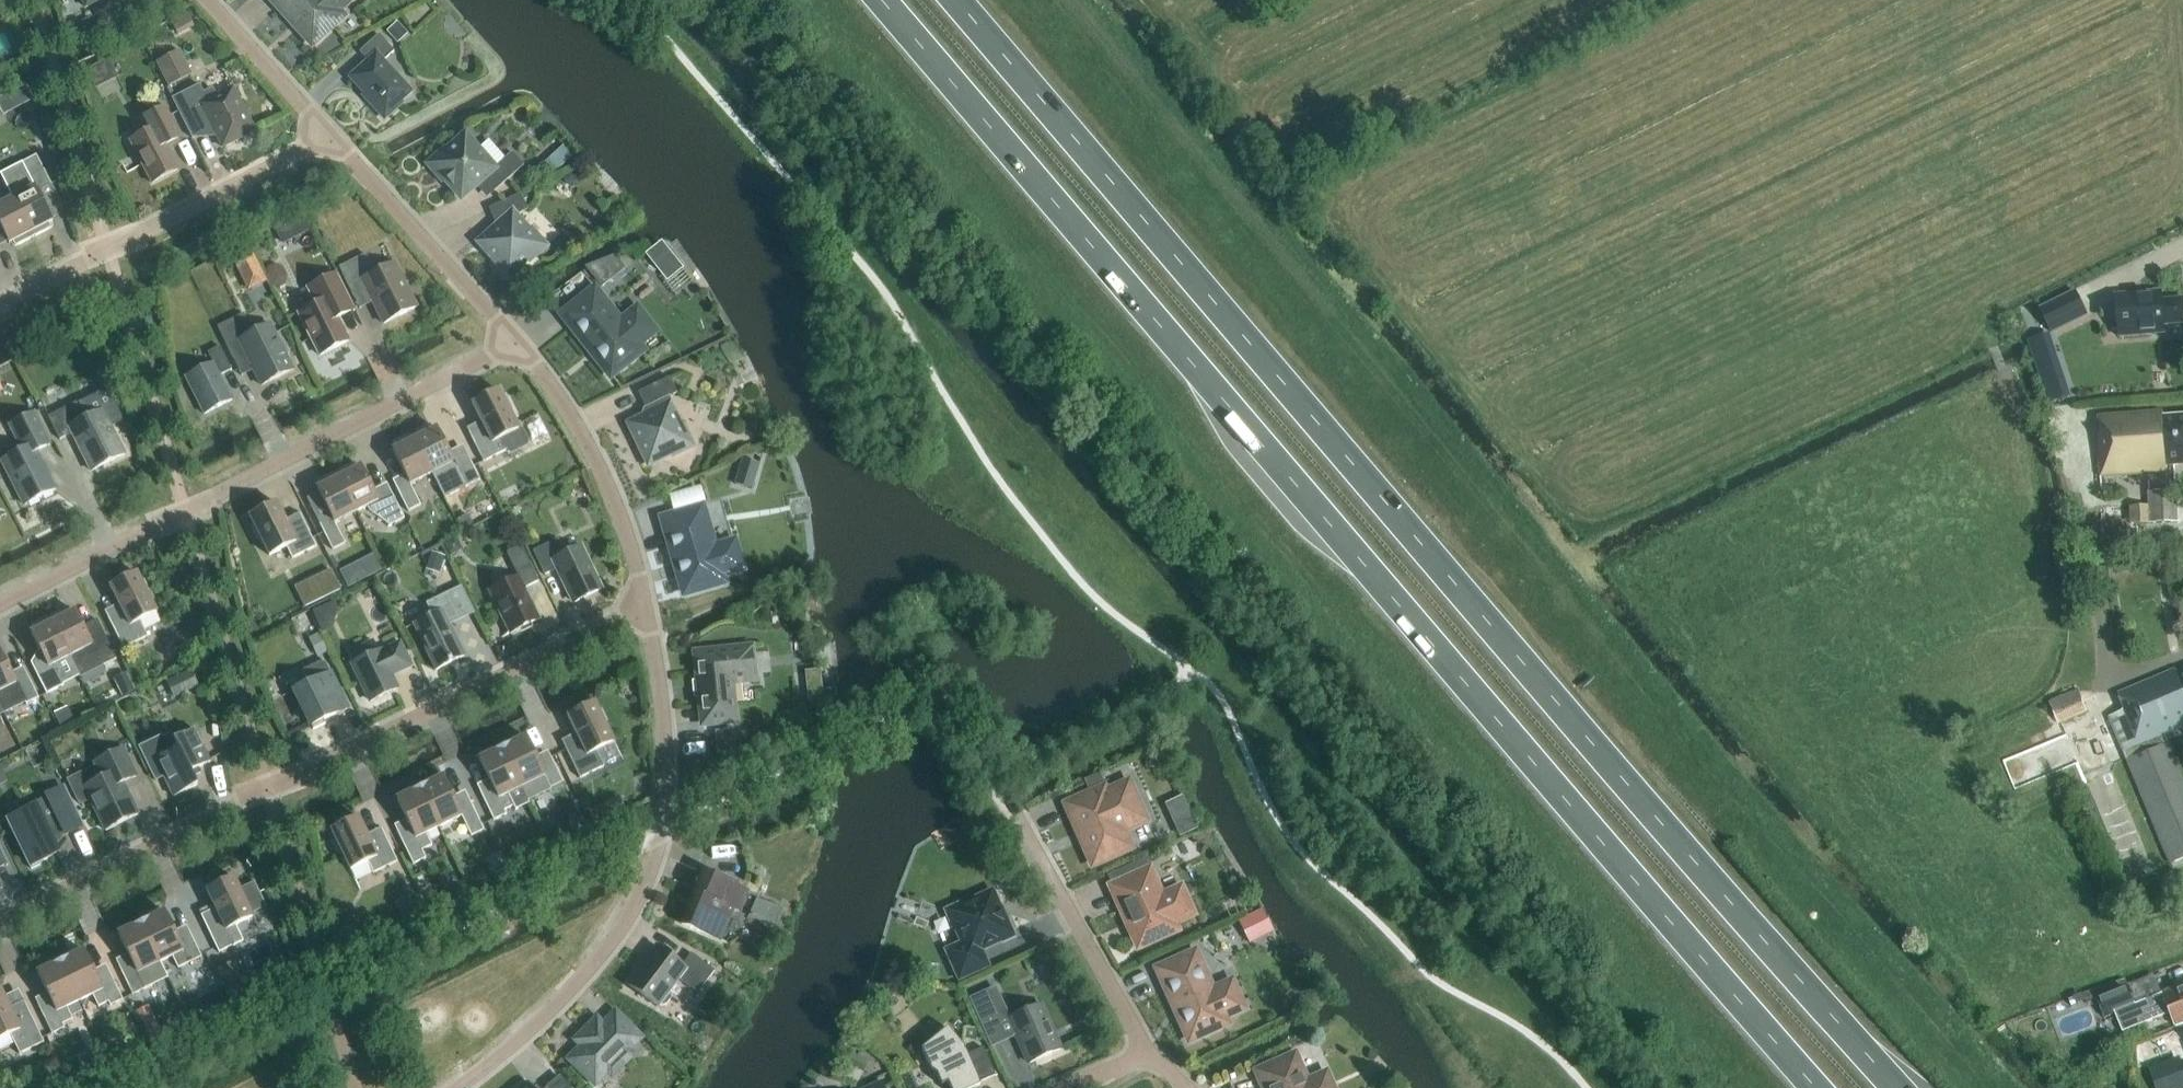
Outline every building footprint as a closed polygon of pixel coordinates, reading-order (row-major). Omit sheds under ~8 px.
[(312,43),(342,16),(337,10),(348,0),(273,0),(312,43)] [(407,34),(397,22),(387,31),(397,42),(407,34)] [(383,61),(394,51),(379,34),(359,52),(368,61),(351,77),(372,101),(371,102),(385,117),(401,103),(400,101),(410,92),(383,61)] [(192,74),(180,50),(155,62),(168,87),(192,74)] [(85,71),(92,85),(115,73),(108,60),(85,71)] [(26,84),(10,93),(19,109),(34,100),(26,84)] [(172,98),(192,138),(213,128),(222,147),(254,131),(233,88),(217,97),(213,88),(203,93),(199,84),(172,98)] [(152,183),(178,170),(166,145),(182,137),(165,106),(143,118),(149,130),(130,140),(152,183)] [(494,165),(465,135),(447,151),(445,148),(427,164),(443,182),(446,179),(461,197),(481,178),(492,190),(519,164),(507,152),(494,165)] [(562,165),(572,157),(562,146),(552,154),(562,165)] [(41,153),(37,155),(44,169),(48,167),(41,153)] [(52,184),(44,170),(37,155),(22,162),(28,173),(18,178),(25,192),(13,198),(33,237),(51,228),(49,223),(53,221),(37,191),(52,184)] [(566,181),(573,187),(578,187),(581,184),(580,179),(573,174),(568,174),(566,177),(566,181)] [(528,231),(514,216),(528,210),(520,194),(489,208),(497,227),(480,242),(509,275),(526,259),(529,262),(546,246),(530,229),(528,231)] [(13,198),(3,203),(0,198),(0,226),(9,243),(13,242),(15,246),(33,237),(13,198)] [(252,289),(266,281),(248,244),(233,252),(252,289)] [(656,282),(671,259),(653,247),(637,269),(656,282)] [(367,292),(384,324),(417,307),(395,263),(374,273),(365,255),(340,267),(355,298),(367,292)] [(601,290),(626,271),(615,257),(585,269),(601,290)] [(315,304),(298,313),(320,356),(349,341),(338,319),(355,311),(335,273),(307,288),(315,304)] [(2074,290),(2073,287),(2037,304),(2048,328),(2084,311),(2081,306),(2074,290)] [(594,289),(563,314),(611,375),(642,350),(638,344),(654,331),(637,309),(620,322),(594,289)] [(2149,301),(2149,292),(2116,295),(2119,337),(2165,333),(2164,325),(2182,323),(2182,298),(2149,301)] [(277,338),(270,324),(253,333),(243,314),(217,327),(233,358),(245,352),(261,385),(292,369),(286,356),(288,354),(287,344),(280,337),(277,338)] [(2051,335),(2028,343),(2048,404),(2071,397),(2051,335)] [(213,363),(186,377),(204,414),(232,400),(220,375),(232,369),(220,346),(208,352),(213,363)] [(638,392),(646,408),(644,409),(642,416),(643,418),(630,424),(649,464),(670,453),(672,456),(692,446),(682,425),(680,427),(666,398),(678,393),(670,377),(638,392)] [(502,396),(499,390),(472,403),(481,421),(467,428),(484,462),(507,450),(508,451),(511,452),(526,444),(528,441),(522,430),(519,429),(510,412),(511,408),(506,398),(502,396)] [(82,398),(48,415),(60,439),(72,433),(91,471),(125,454),(111,426),(123,420),(115,403),(102,410),(91,415),(82,398)] [(34,412),(10,425),(23,450),(2,461),(25,505),(55,489),(36,451),(50,444),(34,412)] [(2182,465),(2182,415),(2163,417),(2163,412),(2099,418),(2100,434),(2098,434),(2101,477),(2168,471),(2167,466),(2182,465)] [(430,425),(412,434),(432,473),(444,497),(465,486),(466,487),(480,480),(466,450),(451,458),(436,428),(433,430),(430,425)] [(396,448),(393,450),(408,480),(395,486),(408,511),(421,505),(411,485),(415,483),(415,482),(432,473),(412,434),(394,443),(396,448)] [(753,488),(760,463),(742,458),(735,483),(753,488)] [(357,468),(354,463),(336,472),(356,512),(367,506),(369,511),(390,525),(404,518),(390,489),(375,496),(360,466),(357,468)] [(356,512),(336,472),(318,481),(320,486),(317,488),(332,518),(320,524),(332,549),(345,543),(335,523),(340,521),(339,520),(356,512)] [(2148,492),(2149,506),(2130,507),(2131,525),(2178,522),(2176,491),(2148,492)] [(276,502),(249,516),(269,555),(286,547),(292,558),(316,546),(299,513),(285,520),(276,502)] [(714,548),(702,508),(663,519),(685,593),(723,582),(721,575),(742,569),(734,542),(714,548)] [(468,512),(457,517),(462,527),(473,521),(468,512)] [(449,555),(460,550),(455,539),(444,544),(449,555)] [(558,568),(574,602),(601,590),(580,546),(565,554),(557,539),(533,550),(545,575),(558,568)] [(489,590),(510,634),(540,619),(524,588),(539,581),(521,545),(507,553),(518,576),(489,590)] [(427,562),(440,566),(445,554),(432,549),(427,562)] [(360,560),(340,570),(348,586),(368,576),(360,560)] [(329,570),(311,578),(321,599),(340,591),(329,570)] [(157,612),(137,573),(110,586),(119,604),(105,611),(124,648),(148,636),(140,620),(157,612)] [(414,624),(436,670),(464,656),(448,622),(461,615),(450,591),(426,603),(432,615),(414,624)] [(334,604),(312,613),(322,635),(329,632),(337,611),(334,604)] [(68,607),(50,616),(80,676),(116,658),(96,619),(82,626),(74,610),(71,612),(68,607)] [(35,630),(31,632),(46,662),(34,668),(46,694),(64,685),(62,681),(78,673),(80,677),(80,676),(50,616),(32,625),(35,630)] [(311,636),(320,654),(329,650),(320,631),(311,636)] [(374,640),(348,653),(352,663),(371,701),(397,689),(391,675),(412,666),(400,642),(379,652),(374,640)] [(754,679),(751,647),(696,653),(703,724),(735,720),(731,682),(754,679)] [(3,711),(24,700),(26,704),(39,697),(26,672),(14,678),(0,651),(0,705),(3,711)] [(324,660),(303,670),(309,683),(294,690),(313,729),(326,723),(324,719),(347,708),(324,660)] [(199,686),(190,669),(166,680),(175,697),(199,686)] [(2176,672),(2175,669),(2118,693),(2125,711),(2109,717),(2170,864),(2182,858),(2182,778),(2165,734),(2182,726),(2182,669),(2176,672)] [(122,697),(134,691),(125,674),(113,680),(122,697)] [(836,698),(835,689),(823,691),(808,692),(809,701),(836,698)] [(2086,711),(2077,690),(2048,703),(2058,724),(2086,711)] [(51,709),(60,726),(78,717),(69,700),(51,709)] [(614,742),(606,726),(608,720),(602,709),(597,708),(595,702),(567,716),(576,733),(561,740),(562,741),(580,778),(604,766),(597,750),(614,742)] [(210,762),(194,729),(165,742),(163,737),(141,747),(140,745),(139,746),(156,781),(157,780),(156,778),(163,775),(174,797),(197,785),(193,776),(200,773),(198,768),(210,762)] [(513,742),(502,747),(522,787),(534,781),(540,793),(563,782),(550,756),(538,762),(526,736),(513,742)] [(522,787),(502,747),(492,752),(479,758),(492,785),(480,791),(494,820),(507,814),(505,810),(513,806),(515,810),(529,803),(522,787)] [(96,766),(70,779),(83,805),(92,800),(106,830),(138,815),(122,783),(136,776),(122,749),(95,762),(96,766)] [(8,781),(0,765),(0,785),(8,781)] [(456,802),(443,776),(420,787),(439,827),(462,816),(472,836),(484,830),(468,796),(456,802)] [(1127,787),(1111,794),(1106,783),(1090,790),(1092,794),(1067,805),(1093,864),(1130,848),(1121,827),(1141,819),(1127,787)] [(10,819),(32,866),(56,854),(53,848),(65,833),(66,835),(81,827),(62,787),(47,795),(31,803),(33,808),(10,819)] [(439,827),(420,787),(397,798),(409,825),(397,831),(413,864),(426,858),(422,850),(432,845),(426,833),(439,827)] [(1181,834),(1198,826),(1183,794),(1166,801),(1181,834)] [(367,834),(358,817),(331,830),(350,870),(367,861),(373,873),(397,861),(381,828),(382,828),(381,827),(367,834)] [(557,829),(546,834),(552,846),(563,841),(557,829)] [(1145,860),(1112,875),(1117,885),(1112,887),(1139,946),(1176,930),(1173,923),(1192,914),(1181,889),(1161,897),(1145,860)] [(742,910),(750,891),(700,870),(692,889),(695,891),(682,923),(679,922),(678,922),(728,943),(729,942),(720,939),(733,907),(742,910)] [(215,908),(200,915),(201,916),(201,915),(219,952),(243,940),(236,925),(253,917),(252,915),(267,907),(255,882),(240,889),(234,877),(207,890),(215,908)] [(1009,921),(1007,920),(1004,921),(992,893),(964,905),(963,903),(960,902),(948,908),(946,913),(951,926),(954,927),(956,926),(964,942),(946,950),(959,980),(989,966),(981,948),(1001,939),(1002,941),(1004,942),(1017,937),(1009,921)] [(402,918),(422,908),(416,895),(396,904),(402,918)] [(760,897),(756,918),(784,923),(787,902),(760,897)] [(1267,918),(1262,908),(1239,920),(1244,930),(1267,918)] [(164,911),(141,922),(160,962),(172,956),(178,968),(202,956),(189,931),(177,937),(164,911)] [(141,922),(118,933),(131,959),(118,965),(133,995),(168,978),(160,962),(141,922)] [(657,945),(627,984),(657,1006),(659,1003),(661,1005),(666,1004),(671,997),(671,992),(669,991),(679,978),(690,986),(691,985),(699,991),(715,970),(691,952),(682,965),(657,945)] [(84,950),(61,961),(80,1000),(92,994),(98,1006),(108,1002),(110,1006),(123,999),(109,970),(96,976),(84,950)] [(1212,991),(1195,953),(1158,969),(1190,1040),(1227,1023),(1223,1016),(1243,1008),(1231,982),(1212,991)] [(249,986),(235,954),(213,964),(228,996),(249,986)] [(80,1000),(61,961),(37,972),(50,998),(38,1004),(52,1034),(65,1027),(63,1024),(73,1019),(67,1007),(80,1000)] [(1007,1011),(993,979),(977,986),(992,1018),(1007,1011)] [(2161,992),(2175,1027),(2182,1024),(2182,984),(2161,992)] [(2096,997),(2097,1001),(2104,1018),(2135,1005),(2127,985),(2096,997)] [(26,1005),(24,1001),(25,1001),(24,1000),(10,1007),(1,990),(0,990),(0,1039),(10,1034),(20,1054),(44,1042),(26,1005)] [(220,993),(201,1003),(206,1013),(225,1003),(220,993)] [(2075,999),(2069,1001),(2071,1007),(2077,1006),(2075,999)] [(1041,1004),(1009,1018),(1029,1063),(1061,1049),(1041,1004)] [(148,1008),(136,1013),(149,1041),(151,1045),(163,1039),(161,1035),(148,1008)] [(581,1046),(568,1059),(595,1085),(607,1072),(612,1076),(634,1054),(630,1050),(642,1037),(615,1011),(603,1024),(597,1018),(575,1040),(581,1046)] [(983,1047),(967,1055),(964,1047),(947,1028),(921,1049),(932,1072),(936,1074),(938,1078),(941,1085),(948,1083),(950,1087),(974,1087),(980,1085),(979,1083),(996,1075),(983,1047)] [(976,1042),(977,1030),(966,1029),(965,1041),(976,1042)] [(1294,1056),(1258,1072),(1265,1087),(1332,1087),(1326,1074),(1306,1083),(1294,1056)] [(2117,1065),(2133,1072),(2132,1060),(2121,1056),(2117,1065)] [(2181,1070),(2156,1079),(2156,1080),(2149,1083),(2151,1087),(2179,1087),(2182,1086),(2182,1074),(2181,1070)] [(560,1076),(546,1087),(570,1087),(560,1076)]
